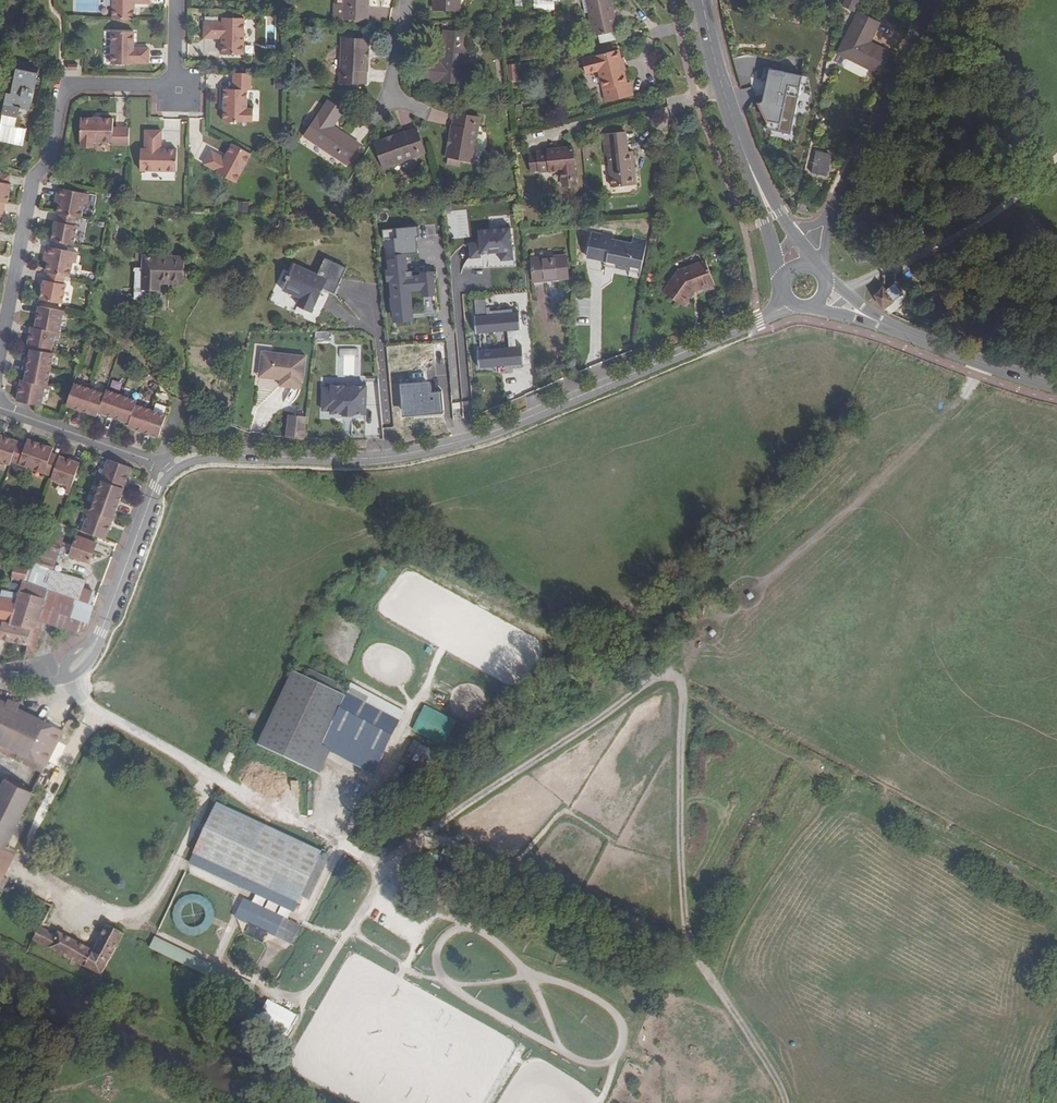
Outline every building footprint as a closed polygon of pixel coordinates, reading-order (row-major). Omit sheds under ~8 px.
[(112,19),(134,20),(134,7),(132,7),(132,3),(134,3),(149,3),(149,0),(112,0),(112,19)] [(343,19),(367,19),(368,0),(344,0),(343,19)] [(433,10),(459,10),(460,0),(433,0),(433,10)] [(595,38),(617,33),(614,19),(613,19),(612,14),(614,13),(611,0),(587,0),(595,38)] [(854,12),(858,0),(843,0),(841,7),(854,12)] [(866,46),(868,42),(878,23),(857,12),(837,52),(874,71),(885,51),(875,46),(873,50),(866,46)] [(222,22),(203,22),(203,38),(222,38),(223,38),(223,41),(222,43),(222,54),(243,55),(244,18),(222,18),(222,22)] [(134,44),(132,44),(132,41),(134,40),(134,28),(112,28),(112,64),(134,64),(134,60),(152,61),(152,44),(134,44)] [(433,68),(434,62),(422,61),(420,80),(462,83),(467,33),(443,32),(440,63),(440,69),(433,68)] [(341,39),(340,83),(366,84),(368,40),(341,39)] [(623,72),(620,61),(618,52),(582,61),(585,76),(598,73),(605,104),(632,98),(629,85),(626,86),(623,72)] [(788,54),(786,68),(803,71),(805,57),(788,54)] [(516,65),(508,66),(510,82),(518,81),(516,65)] [(19,108),(29,109),(37,70),(16,66),(11,95),(6,95),(2,114),(17,117),(19,108)] [(794,133),(805,75),(765,67),(754,125),(794,133)] [(225,108),(223,109),(223,122),(246,122),(246,121),(253,121),(254,109),(246,109),(247,90),(250,90),(250,73),(233,73),(233,89),(224,89),(223,102),(225,103),(225,108)] [(356,149),(359,145),(332,127),(342,112),(327,101),(303,136),(346,165),(347,164),(351,167),(360,153),(356,149)] [(2,114),(1,119),(0,119),(0,141),(22,145),(25,128),(15,126),(17,117),(2,114)] [(459,159),(471,161),(478,118),(453,114),(446,156),(445,163),(458,165),(459,159)] [(112,145),(129,146),(129,128),(113,128),(113,119),(101,118),(99,120),(94,120),(93,118),(81,118),(80,142),(81,142),(81,149),(93,149),(94,142),(112,142),(112,145)] [(415,128),(374,143),(383,168),(424,153),(415,128)] [(161,131),(145,131),(144,150),(140,150),(140,171),(177,172),(177,150),(165,150),(164,151),(161,151),(161,150),(161,131)] [(250,153),(235,145),(229,156),(230,157),(229,160),(227,159),(213,152),(206,165),(216,171),(216,172),(235,182),(250,153)] [(630,172),(634,171),(632,156),(626,156),(625,147),(603,150),(604,159),(607,159),(611,191),(632,189),(630,172)] [(814,150),(810,172),(828,175),(831,153),(814,150)] [(563,183),(576,181),(572,151),(546,153),(547,155),(536,156),(539,175),(561,173),(563,183)] [(539,175),(536,156),(528,156),(530,175),(539,175)] [(0,173),(0,202),(5,203),(8,203),(11,184),(8,183),(10,175),(0,173)] [(576,188),(576,181),(563,183),(564,189),(576,188)] [(86,194),(58,188),(57,197),(60,197),(59,203),(57,213),(60,214),(74,217),(79,218),(81,203),(84,204),(86,194)] [(602,221),(601,213),(589,214),(590,223),(602,221)] [(77,225),(72,225),(74,217),(60,214),(58,222),(55,221),(51,241),(73,245),(77,225)] [(522,230),(528,229),(527,222),(520,223),(521,230),(522,230)] [(419,237),(418,226),(413,226),(404,227),(381,230),(382,240),(393,239),(395,259),(388,260),(389,270),(385,271),(388,281),(390,298),(388,298),(390,309),(391,309),(393,321),(408,319),(408,314),(435,312),(432,273),(435,273),(434,265),(419,267),(419,270),(411,270),(410,265),(405,265),(405,262),(402,263),(402,254),(417,253),(416,237),(419,237)] [(576,228),(577,235),(586,234),(585,227),(576,228)] [(468,243),(469,258),(480,257),(479,254),(499,253),(499,261),(512,260),(510,228),(478,230),(479,242),(468,243)] [(619,258),(622,244),(611,242),(612,234),(602,232),(597,259),(606,261),(606,263),(617,265),(619,258)] [(619,258),(617,265),(642,270),(642,263),(645,248),(622,244),(619,258)] [(74,263),(76,253),(46,247),(45,255),(49,256),(48,262),(46,272),(49,273),(63,275),(68,276),(71,262),(74,263)] [(567,279),(565,256),(531,259),(533,282),(567,279)] [(142,257),(142,269),(142,289),(150,289),(157,257),(142,257)] [(159,283),(165,257),(157,257),(150,289),(158,289),(159,283)] [(159,283),(168,283),(181,283),(181,257),(165,257),(159,283)] [(300,298),(297,305),(310,311),(319,292),(331,298),(345,268),(323,258),(315,275),(293,265),(282,290),(300,298)] [(697,287),(698,290),(715,283),(705,260),(677,271),(664,292),(684,306),(692,295),(690,293),(693,289),(697,287)] [(44,280),(40,299),(61,303),(65,284),(62,283),(63,275),(49,273),(47,281),(44,280)] [(882,311),(902,295),(894,284),(885,291),(882,287),(878,293),(873,295),(882,311)] [(472,299),(474,313),(488,312),(486,298),(472,299)] [(67,315),(68,312),(39,306),(38,310),(35,327),(31,327),(27,348),(31,349),(25,381),(21,380),(17,402),(40,406),(41,406),(44,388),(49,389),(50,385),(47,385),(53,353),(50,352),(53,335),(59,336),(60,332),(59,332),(62,314),(67,315)] [(479,367),(522,365),(523,365),(521,347),(520,348),(515,348),(513,331),(518,330),(518,331),(520,331),(518,313),(517,313),(511,314),(511,316),(500,317),(500,314),(475,316),(473,316),(475,334),(476,334),(476,333),(507,331),(509,348),(478,350),(476,350),(478,368),(479,368),(479,367)] [(315,332),(314,341),(331,342),(331,332),(315,332)] [(261,352),(258,373),(280,376),(279,383),(279,387),(300,389),(301,383),(301,379),(303,379),(305,357),(261,352)] [(258,373),(258,380),(279,383),(280,376),(258,373)] [(321,377),(321,410),(329,409),(329,412),(341,412),(341,414),(352,414),(352,411),(364,411),(364,375),(321,377)] [(78,379),(68,405),(98,415),(99,412),(130,422),(128,426),(157,436),(166,410),(135,399),(137,396),(108,386),(107,390),(78,379)] [(424,396),(424,403),(419,403),(418,408),(429,409),(430,397),(424,396)] [(302,439),(302,434),(304,417),(288,416),(286,438),(302,439)] [(0,435),(0,461),(10,465),(11,461),(12,458),(20,461),(19,464),(45,473),(46,470),(53,473),(52,476),(51,479),(68,485),(65,493),(69,494),(80,463),(59,456),(58,459),(51,456),(52,453),(53,448),(28,439),(25,447),(17,444),(18,442),(0,435)] [(94,477),(100,479),(88,511),(83,509),(81,513),(86,515),(80,532),(103,540),(129,467),(106,458),(100,475),(96,473),(94,477)] [(22,580),(90,605),(93,593),(81,589),(84,581),(51,570),(66,526),(42,518),(26,568),(22,580)] [(94,543),(75,536),(68,556),(88,563),(94,543)] [(86,623),(92,606),(90,605),(22,580),(20,586),(15,601),(8,623),(30,627),(26,645),(24,651),(33,654),(36,643),(34,643),(40,623),(74,633),(86,623)] [(15,601),(0,598),(0,621),(1,621),(8,623),(15,601)] [(26,645),(30,627),(8,623),(1,621),(0,625),(0,639),(26,645)] [(315,744),(338,694),(327,689),(298,675),(286,669),(251,744),(258,747),(302,768),(315,744)] [(301,669),(298,675),(327,689),(330,683),(301,669)] [(315,744),(321,747),(339,710),(391,738),(403,712),(344,682),(338,694),(315,744)] [(14,690),(13,700),(21,701),(22,691),(14,690)] [(5,704),(17,710),(19,704),(8,698),(5,704)] [(17,710),(5,704),(0,702),(0,752),(41,772),(44,766),(23,756),(39,721),(17,710)] [(415,734),(450,746),(459,720),(425,708),(415,734)] [(324,749),(373,774),(391,738),(339,710),(321,747),(324,749)] [(23,756),(44,766),(61,732),(39,721),(23,756)] [(321,747),(315,744),(302,768),(312,773),(324,749),(321,747)] [(288,780),(286,790),(295,791),(297,781),(288,780)] [(5,846),(31,794),(4,781),(2,785),(0,790),(0,843),(5,846)] [(300,898),(320,853),(216,804),(192,855),(296,903),(297,904),(300,898)] [(0,843),(0,884),(16,852),(5,846),(0,843)] [(320,853),(300,898),(308,902),(330,857),(320,853)] [(296,903),(192,855),(188,864),(292,912),(296,903)] [(290,945),(298,929),(287,923),(282,921),(241,902),(233,917),(290,945)] [(100,975),(121,935),(106,927),(93,952),(58,933),(56,936),(39,928),(33,941),(100,975)] [(219,994),(247,1008),(252,999),(248,997),(252,987),(154,939),(149,948),(224,985),(219,994)] [(293,1031),(300,1013),(270,1001),(262,1019),(293,1031)]
